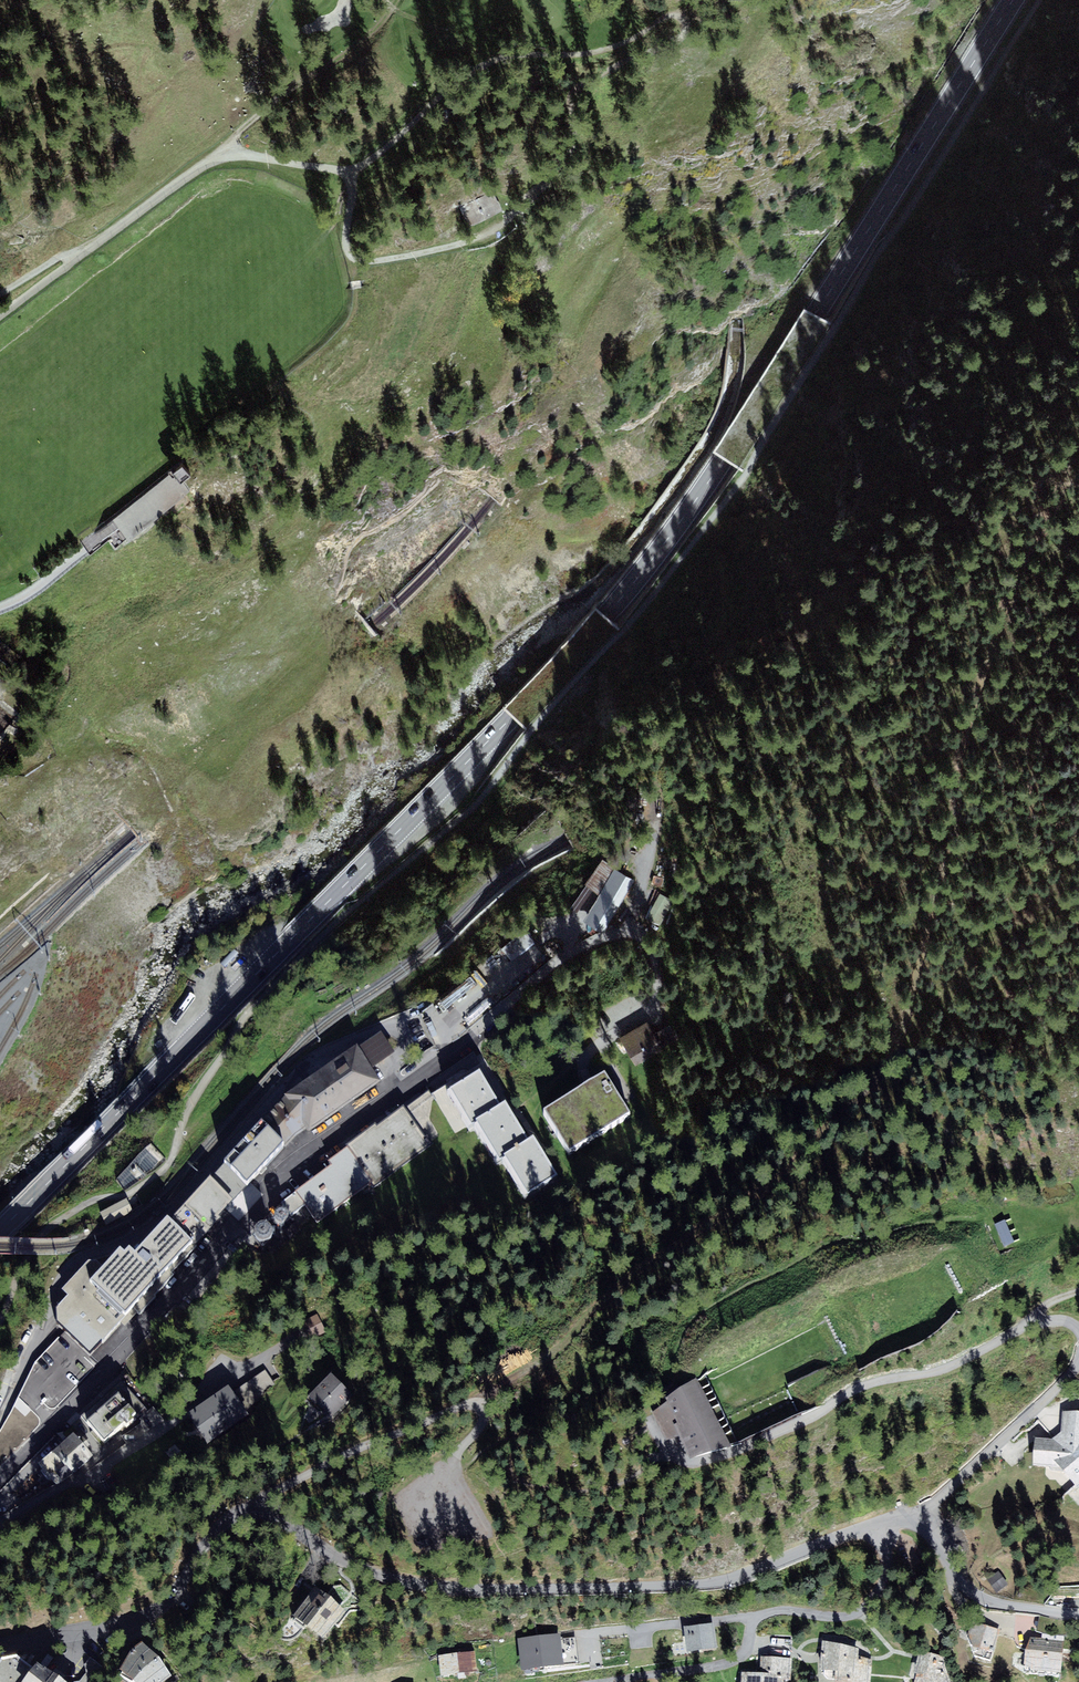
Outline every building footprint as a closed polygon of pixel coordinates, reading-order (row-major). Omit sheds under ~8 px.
[(492,194),(462,208),(469,223),(499,209),(492,194)] [(181,463),(113,519),(129,538),(188,490),(180,480),(189,473),(181,463)] [(616,870),(603,861),(586,884),(595,891),(599,893),(616,870)] [(585,922),(604,932),(634,881),(616,870),(585,922)] [(595,891),(586,884),(571,906),(579,912),(595,891)] [(525,928),(504,946),(513,956),(533,938),(525,928)] [(623,1037),(640,1065),(664,1050),(647,1022),(623,1037)] [(411,1027),(419,1055),(433,1051),(425,1023),(411,1027)] [(308,1128),(312,1133),(382,1081),(356,1047),(287,1099),(288,1100),(308,1128)] [(432,1097),(452,1128),(505,1094),(485,1063),(432,1097)] [(610,1075),(544,1114),(570,1156),(635,1117),(610,1075)] [(405,1111),(429,1144),(452,1128),(428,1094),(405,1111)] [(288,1100),(264,1127),(286,1146),(295,1136),(308,1128),(288,1100)] [(510,1104),(481,1122),(504,1158),(533,1139),(510,1104)] [(404,1109),(349,1148),(373,1182),(374,1183),(429,1144),(405,1111),(404,1109)] [(228,1168),(250,1187),(286,1146),(264,1127),(228,1168)] [(536,1139),(509,1156),(534,1195),(561,1178),(536,1139)] [(297,1194),(317,1223),(373,1182),(349,1148),(330,1162),(334,1167),(297,1194)] [(125,1201),(99,1214),(104,1225),(130,1212),(125,1201)] [(1004,1248),(1015,1243),(1011,1234),(1005,1221),(995,1226),(1001,1239),(1004,1248)] [(120,1253),(90,1286),(126,1317),(190,1244),(166,1223),(137,1256),(130,1250),(124,1257),(120,1253)] [(66,1337),(49,1355),(73,1377),(91,1358),(87,1354),(118,1322),(74,1281),(63,1292),(68,1297),(54,1312),(55,1327),(66,1337)] [(265,1370),(233,1390),(245,1409),(277,1388),(265,1370)] [(330,1418),(357,1394),(337,1373),(310,1397),(330,1418)] [(697,1382),(696,1379),(666,1401),(667,1403),(677,1426),(674,1428),(679,1438),(691,1463),(731,1450),(730,1447),(718,1424),(715,1418),(697,1382)] [(207,1441),(249,1414),(245,1409),(233,1390),(229,1384),(187,1412),(207,1441)] [(77,1435),(40,1467),(54,1484),(141,1410),(120,1386),(71,1428),(77,1435)] [(667,1403),(653,1413),(666,1442),(679,1438),(674,1428),(677,1426),(667,1403)] [(1063,1413),(1062,1433),(1051,1442),(1035,1440),(1033,1468),(1059,1470),(1075,1488),(1078,1484),(1078,1414),(1063,1413)] [(293,1615),(324,1638),(346,1609),(314,1586),(293,1615)] [(716,1622),(685,1627),(688,1651),(720,1647),(716,1622)] [(999,1632),(974,1625),(970,1640),(972,1649),(993,1655),(999,1632)] [(545,1639),(550,1672),(568,1670),(567,1665),(564,1642),(564,1636),(545,1639)] [(545,1639),(521,1642),(526,1676),(550,1672),(545,1639)] [(171,1676),(142,1640),(134,1647),(121,1671),(137,1681),(162,1681),(171,1676)] [(579,1640),(564,1642),(567,1665),(582,1663),(579,1640)] [(1032,1640),(1027,1654),(1026,1670),(1058,1673),(1061,1643),(1032,1640)] [(843,1681),(875,1681),(875,1661),(861,1661),(862,1651),(826,1643),(826,1674),(843,1675),(843,1681)] [(925,1649),(917,1681),(956,1681),(949,1666),(952,1655),(925,1649)] [(474,1651),(439,1655),(441,1676),(477,1672),(474,1651)] [(52,1662),(46,1672),(26,1659),(8,1664),(0,1675),(0,1681),(82,1681),(52,1662)] [(765,1659),(764,1675),(788,1676),(788,1681),(792,1681),(796,1681),(796,1659),(765,1659)]
